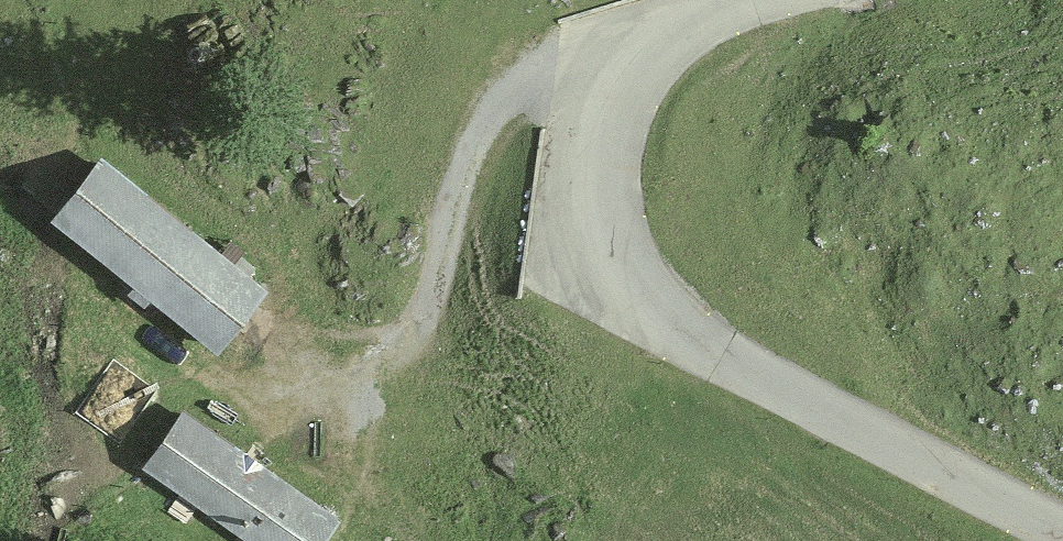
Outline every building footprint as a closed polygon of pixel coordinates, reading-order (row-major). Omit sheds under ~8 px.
[(263,287),(103,160),(57,217),(218,344),(263,287)] [(180,411),(138,477),(241,540),(317,540),(337,509),(180,411)]
